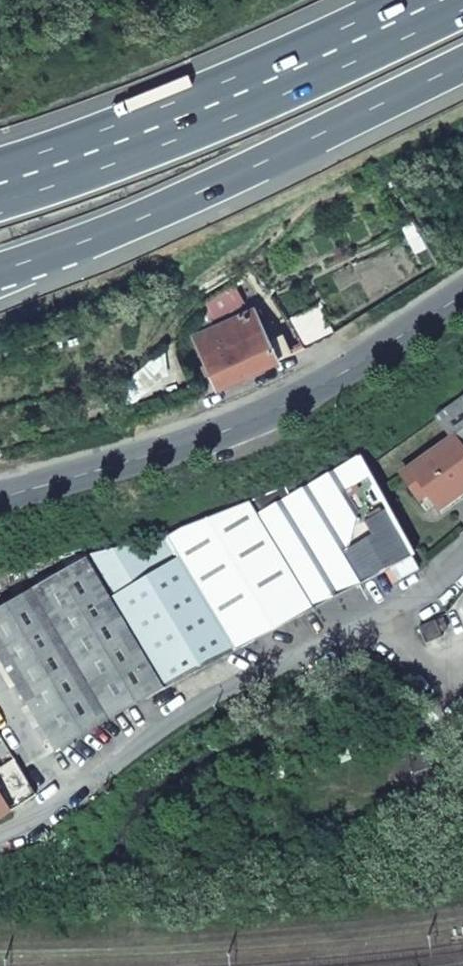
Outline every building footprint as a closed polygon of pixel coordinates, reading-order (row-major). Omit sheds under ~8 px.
[(233,284),(198,304),(208,322),(242,303),(233,284)] [(330,327),(312,301),(287,318),(304,344),(330,327)] [(215,389),(277,359),(273,350),(282,345),(273,323),(262,327),(253,309),(192,338),(215,389)] [(435,419),(450,441),(452,440),(462,458),(462,399),(435,419)] [(436,511),(462,492),(462,458),(452,440),(450,441),(400,477),(417,502),(425,497),(436,511)] [(160,534),(234,655),(391,569),(398,583),(419,572),(411,558),(413,556),(367,467),(360,456),(289,494),(284,484),(232,505),(179,524),(160,534)] [(85,558),(168,691),(234,655),(160,534),(137,546),(133,540),(83,556),(85,558)] [(0,607),(0,655),(55,753),(168,691),(85,558),(0,607)] [(447,629),(443,619),(437,622),(441,631),(447,629)] [(437,622),(419,630),(426,645),(443,637),(441,631),(437,622)]
